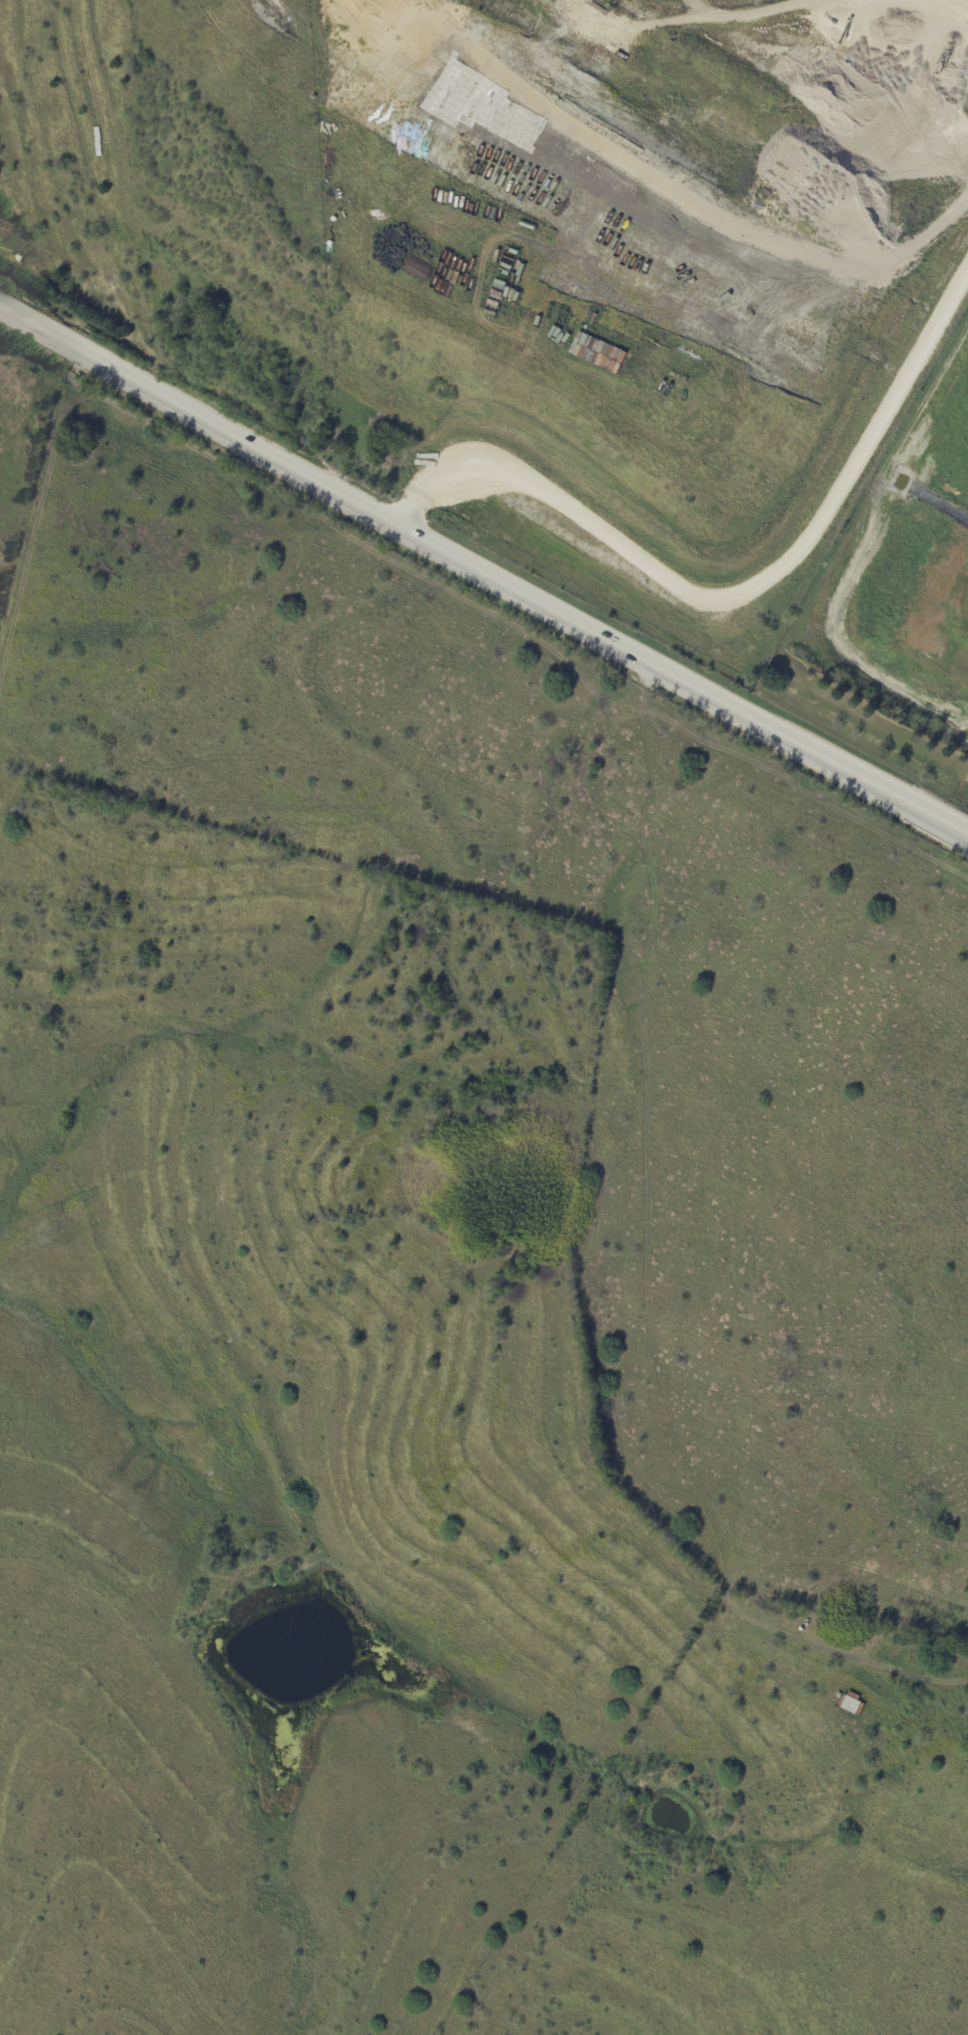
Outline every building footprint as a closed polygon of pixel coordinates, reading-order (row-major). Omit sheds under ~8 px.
[(627,350),(581,334),(573,356),(618,373),(627,350)]
